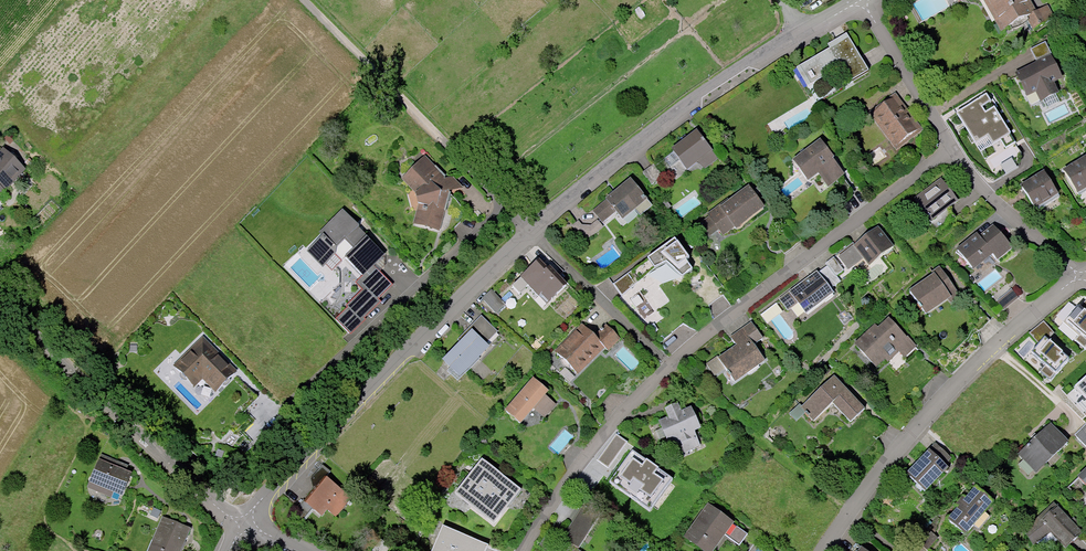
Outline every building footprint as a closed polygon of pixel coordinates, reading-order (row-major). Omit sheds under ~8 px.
[(1006,30),(1029,17),(1037,31),(1057,19),(1049,5),(1039,11),(1032,0),(989,0),(1006,30)] [(833,49),(799,69),(811,88),(844,68),(854,84),(872,73),(849,35),(831,46),(833,49)] [(1034,49),(1041,64),(1018,74),(1030,98),(1041,93),(1045,103),(1063,95),(1058,85),(1069,80),(1051,41),(1034,49)] [(987,93),(957,112),(982,150),(1011,131),(987,93)] [(898,94),(872,114),(900,152),(927,131),(898,94)] [(697,128),(671,148),(688,169),(713,150),(697,128)] [(810,181),(822,172),(832,185),(847,174),(823,142),(796,163),(810,181)] [(25,170),(3,149),(0,152),(0,197),(25,170)] [(404,178),(418,192),(421,204),(415,224),(441,230),(451,190),(463,187),(454,176),(448,178),(427,156),(404,178)] [(1011,158),(1000,164),(1006,173),(1017,166),(1011,158)] [(653,164),(642,172),(652,185),(663,177),(653,164)] [(1083,198),(1085,197),(1085,164),(1069,174),(1083,198)] [(1021,184),(1036,208),(1059,193),(1044,169),(1021,184)] [(633,178),(610,197),(628,218),(651,199),(633,178)] [(958,216),(951,207),(961,200),(946,180),(919,200),(931,216),(929,218),(938,231),(958,216)] [(766,208),(751,187),(702,224),(712,237),(722,229),(728,237),(766,208)] [(608,199),(595,210),(604,222),(618,212),(608,199)] [(362,227),(345,211),(307,250),(334,275),(348,261),(364,277),(357,283),(364,290),(347,307),(350,310),(339,321),(352,335),(366,321),(365,320),(381,303),(378,301),(392,287),(375,271),(388,258),(360,230),(362,227)] [(584,225),(580,220),(573,225),(582,236),(592,236),(604,226),(599,219),(592,225),(584,225)] [(859,259),(865,266),(891,246),(875,225),(849,245),(859,259)] [(979,269),(997,253),(1002,259),(1016,248),(997,226),(983,237),(981,234),(962,249),(979,269)] [(689,256),(675,236),(647,257),(655,266),(666,260),(682,276),(692,267),(686,258),(689,256)] [(849,245),(833,256),(843,270),(859,259),(849,245)] [(822,264),(833,278),(843,270),(833,256),(831,254),(821,262),(822,264)] [(613,283),(622,296),(638,284),(656,268),(655,266),(647,257),(613,283)] [(524,273),(509,287),(519,297),(529,287),(541,299),(543,297),(550,304),(569,285),(552,267),(549,270),(540,261),(526,275),(524,273)] [(826,287),(835,281),(833,278),(822,264),(813,271),(826,287)] [(930,314),(952,299),(955,303),(964,297),(943,267),(934,273),(936,276),(914,291),(930,314)] [(826,287),(813,271),(785,292),(775,299),(779,304),(783,309),(792,302),(802,314),(830,293),(826,287)] [(493,289),(483,298),(497,313),(507,303),(493,289)] [(1013,293),(1000,303),(1006,311),(1019,301),(1013,293)] [(1068,324),(1085,339),(1085,315),(1080,310),(1068,324)] [(499,331),(483,315),(460,339),(463,342),(445,360),(462,376),(491,346),(488,343),(499,331)] [(879,367),(888,358),(892,362),(903,352),(907,356),(918,346),(892,319),(881,329),(877,324),(857,343),(879,367)] [(728,367),(738,381),(767,360),(756,344),(765,338),(754,322),(733,337),(740,346),(723,358),(722,356),(709,365),(716,375),(728,367)] [(580,374),(606,347),(610,350),(622,338),(608,325),(596,337),(584,324),(557,352),(580,374)] [(238,372),(204,338),(176,366),(196,386),(204,378),(217,392),(238,372)] [(1045,341),(1033,355),(1057,375),(1069,361),(1045,341)] [(1075,385),(1085,398),(1085,375),(1075,385)] [(868,409),(837,376),(805,406),(818,420),(836,403),(854,422),(868,409)] [(535,379),(507,411),(523,424),(551,392),(535,379)] [(696,439),(693,432),(703,428),(694,408),(684,412),(680,404),(668,409),(671,418),(661,422),(670,442),(680,438),(683,444),(696,439)] [(1040,472),(1072,441),(1054,423),(1022,453),(1040,472)] [(596,460),(608,468),(628,441),(616,433),(596,460)] [(948,464),(954,458),(940,444),(934,450),(910,474),(928,492),(952,468),(948,464)] [(672,478),(632,450),(610,481),(650,510),(672,478)] [(89,482),(122,495),(132,472),(99,458),(89,482)] [(482,458),(456,492),(494,521),(520,487),(482,458)] [(336,515),(351,498),(328,479),(308,503),(305,500),(300,507),(300,512),(301,517),(304,519),(314,507),(324,515),(329,509),(336,515)] [(951,519),(969,534),(998,501),(979,486),(951,519)] [(581,549),(605,512),(588,501),(556,550),(581,550),(579,550),(580,548),(581,549)] [(750,534),(711,506),(687,538),(705,550),(716,550),(728,535),(742,545),(750,534)] [(1045,522),(1043,519),(1027,531),(1037,545),(1054,532),(1070,548),(1085,533),(1085,531),(1062,506),(1045,522)] [(147,550),(180,550),(190,528),(163,516),(147,550)] [(443,525),(431,550),(485,550),(488,544),(443,525)] [(929,550),(941,539),(929,528),(918,540),(929,550)] [(540,547),(545,550),(550,550),(560,535),(552,530),(540,547)] [(371,550),(387,550),(391,546),(381,539),(371,550)]
